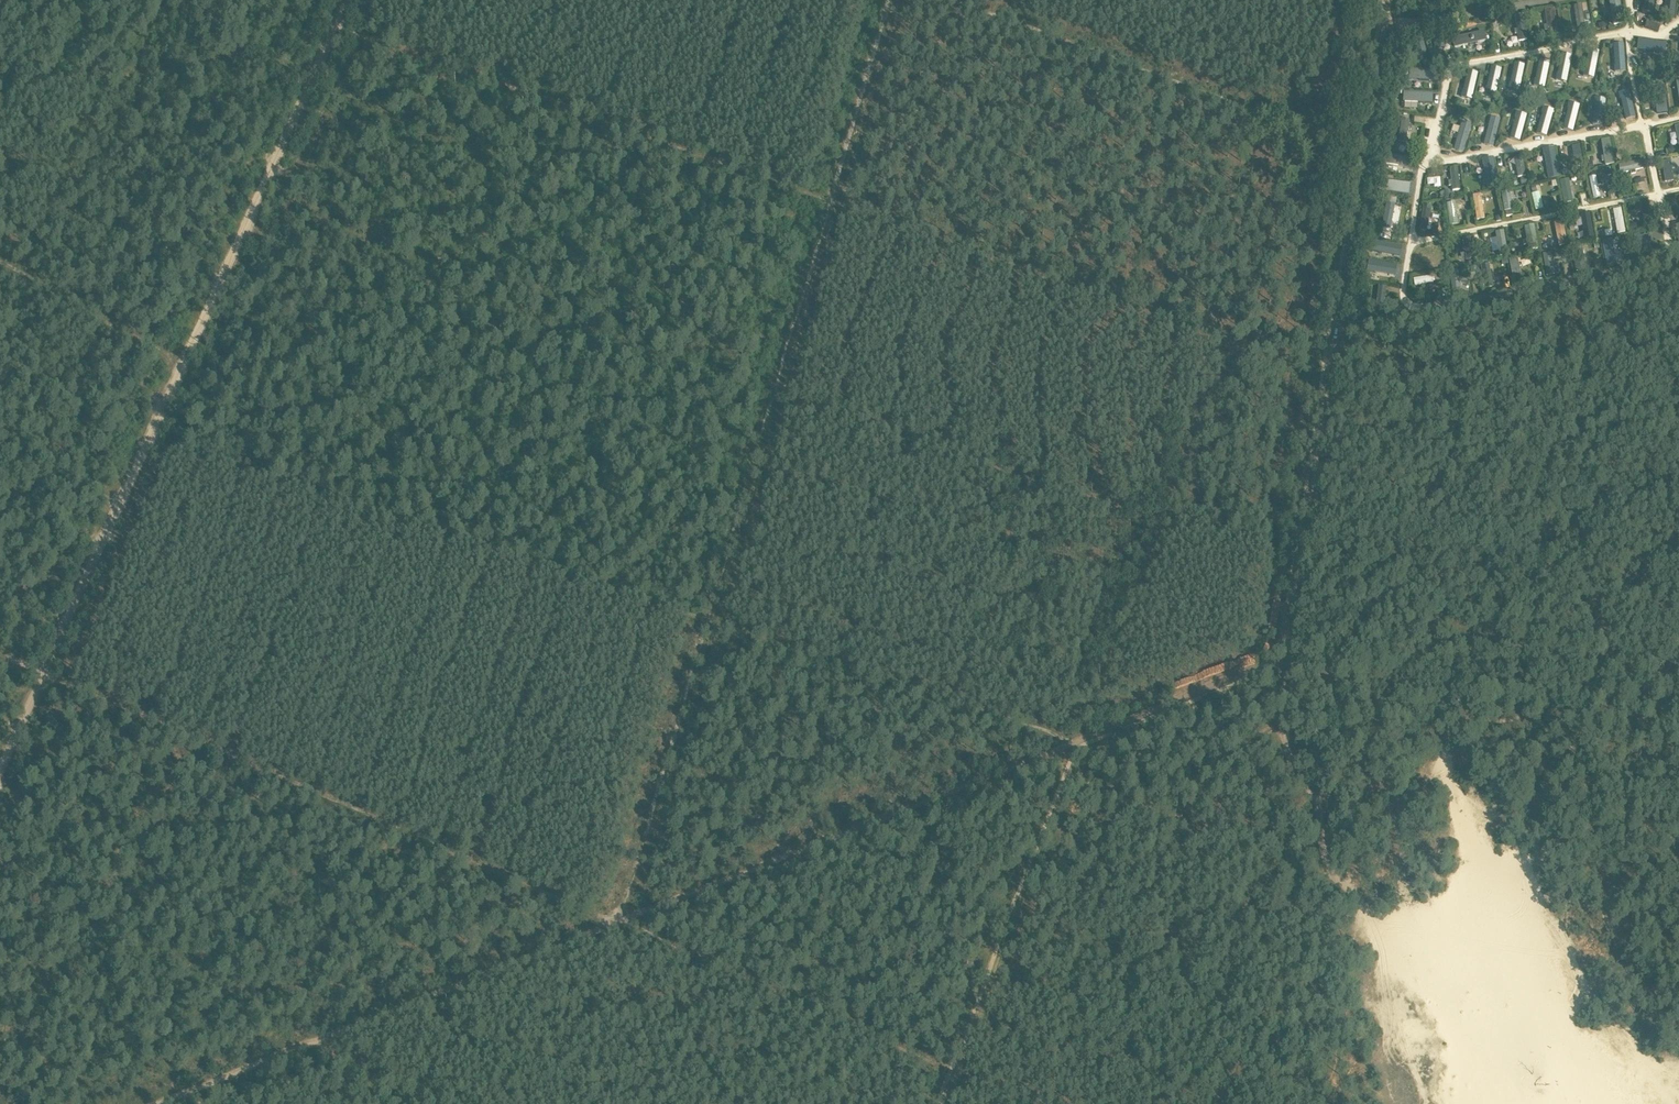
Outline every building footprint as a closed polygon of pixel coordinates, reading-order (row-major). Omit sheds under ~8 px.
[(1614,26),(1622,24),(1619,0),(1610,0),(1614,26)] [(1642,14),(1651,15),(1653,0),(1644,0),(1642,14)] [(1664,15),(1673,16),(1675,0),(1665,0),(1664,15)] [(1582,6),(1574,7),(1577,32),(1585,31),(1582,6)] [(1545,11),(1547,26),(1544,27),(1545,32),(1548,32),(1549,35),(1558,34),(1554,10),(1545,11)] [(1523,16),(1515,17),(1519,42),(1527,41),(1523,16)] [(1431,35),(1435,51),(1445,49),(1442,33),(1431,35)] [(1484,43),(1482,33),(1454,39),(1456,49),(1484,43)] [(1412,39),(1416,55),(1426,53),(1423,37),(1412,39)] [(1664,54),(1666,45),(1637,41),(1638,41),(1637,51),(1639,51),(1639,50),(1645,51),(1645,52),(1664,54)] [(1621,70),(1625,70),(1623,45),(1613,45),(1615,65),(1614,65),(1614,72),(1621,71),(1621,70)] [(1590,77),(1594,78),(1599,53),(1590,51),(1586,70),(1584,70),(1583,76),(1590,78),(1590,77)] [(1562,80),(1567,81),(1572,56),(1562,54),(1558,73),(1557,73),(1556,79),(1562,81),(1562,80)] [(1540,85),(1544,86),(1550,61),(1540,59),(1536,79),(1535,78),(1533,85),(1540,86),(1540,85)] [(1515,90),(1519,90),(1525,66),(1515,64),(1511,83),(1510,83),(1508,89),(1515,91),(1515,90)] [(1410,90),(1411,68),(1404,67),(1403,90),(1410,90)] [(1492,94),(1496,95),(1502,70),(1492,68),(1488,88),(1487,87),(1485,94),(1492,95),(1492,94)] [(1468,97),(1473,98),(1478,73),(1468,71),(1464,91),(1463,91),(1462,97),(1468,98),(1468,97)] [(1439,84),(1439,73),(1411,72),(1411,83),(1439,84)] [(1657,116),(1667,114),(1663,85),(1662,85),(1662,87),(1653,88),(1653,91),(1654,90),(1655,96),(1654,97),(1657,116)] [(1636,118),(1630,93),(1626,94),(1625,93),(1619,95),(1621,101),(1622,101),(1626,120),(1636,118)] [(1432,107),(1433,96),(1404,95),(1404,106),(1432,107)] [(1619,99),(1608,98),(1607,113),(1619,113),(1619,99)] [(1603,127),(1605,101),(1601,101),(1601,100),(1595,99),(1594,106),(1595,106),(1593,126),(1603,127)] [(1573,132),(1579,108),(1575,107),(1575,106),(1569,104),(1567,110),(1568,110),(1563,130),(1573,132)] [(1546,137),(1553,113),(1549,111),(1549,110),(1543,109),(1541,115),(1542,115),(1537,134),(1546,137)] [(1520,142),(1526,117),(1522,116),(1522,115),(1516,113),(1514,120),(1515,120),(1510,139),(1520,142)] [(1399,140),(1406,141),(1409,119),(1402,118),(1399,140)] [(1500,120),(1492,118),(1484,144),(1493,147),(1500,120)] [(1471,126),(1462,124),(1455,150),(1463,153),(1471,126)] [(1630,134),(1632,146),(1630,146),(1631,152),(1633,152),(1634,156),(1641,155),(1636,133),(1630,134)] [(1601,140),(1603,155),(1601,155),(1602,161),(1604,161),(1605,164),(1613,163),(1609,138),(1601,140)] [(1571,145),(1573,159),(1569,160),(1570,164),(1574,163),(1574,166),(1583,165),(1579,143),(1571,145)] [(1558,175),(1554,150),(1550,151),(1550,150),(1543,150),(1544,157),(1545,157),(1548,176),(1558,175)] [(1412,168),(1414,158),(1386,153),(1385,164),(1412,168)] [(1518,178),(1525,176),(1521,154),(1514,155),(1518,178)] [(1496,185),(1493,160),(1488,161),(1488,160),(1482,161),(1483,167),(1484,167),(1486,187),(1496,185)] [(1621,173),(1630,171),(1631,174),(1635,173),(1635,170),(1642,168),(1640,160),(1619,165),(1621,173)] [(1673,180),(1671,168),(1674,168),(1674,164),(1671,165),(1670,160),(1662,161),(1665,181),(1673,180)] [(1450,168),(1451,180),(1448,180),(1449,186),(1451,185),(1452,190),(1459,189),(1457,167),(1450,168)] [(1599,179),(1596,179),(1595,176),(1589,177),(1593,197),(1599,196),(1597,186),(1601,185),(1599,179)] [(1560,179),(1565,202),(1572,201),(1568,178),(1560,179)] [(1408,194),(1409,184),(1382,179),(1380,190),(1408,194)] [(1509,191),(1501,192),(1504,211),(1505,210),(1511,210),(1512,209),(1509,191)] [(1531,194),(1535,209),(1542,208),(1538,192),(1531,194)] [(1473,195),(1477,219),(1483,218),(1480,194),(1473,195)] [(1456,223),(1455,210),(1458,210),(1457,204),(1454,205),(1454,202),(1447,203),(1449,224),(1456,223)] [(1648,202),(1640,204),(1644,222),(1653,220),(1648,202)] [(1387,203),(1383,227),(1390,228),(1394,205),(1387,203)] [(1620,207),(1612,208),(1617,234),(1625,232),(1620,207)] [(1426,229),(1429,209),(1422,208),(1419,228),(1426,229)] [(1593,237),(1589,212),(1580,214),(1584,239),(1593,237)] [(1561,219),(1554,221),(1558,245),(1566,244),(1561,219)] [(1524,226),(1526,238),(1522,239),(1524,245),(1527,244),(1528,250),(1538,248),(1533,224),(1524,226)] [(1503,229),(1495,231),(1500,256),(1508,255),(1503,229)] [(1647,234),(1632,237),(1634,247),(1649,244),(1647,234)] [(1611,238),(1602,239),(1606,265),(1615,263),(1611,238)] [(1461,240),(1462,245),(1459,245),(1460,251),(1463,250),(1465,262),(1472,261),(1469,239),(1461,240)] [(1400,244),(1375,240),(1374,245),(1373,245),(1372,251),(1379,252),(1379,251),(1398,254),(1400,244)] [(1415,241),(1415,249),(1433,248),(1432,240),(1415,241)] [(1584,269),(1580,245),(1571,247),(1575,271),(1584,269)] [(1550,252),(1542,253),(1546,275),(1554,274),(1550,252)] [(1517,257),(1509,258),(1513,279),(1521,277),(1517,257)] [(1395,264),(1370,260),(1369,265),(1368,264),(1367,271),(1374,272),(1374,271),(1393,274),(1395,264)] [(1492,285),(1488,263),(1480,264),(1484,287),(1492,285)] [(1426,269),(1407,271),(1408,278),(1427,276),(1426,269)] [(1459,289),(1458,270),(1449,270),(1450,290),(1459,289)] [(1414,285),(1426,283),(1427,285),(1432,285),(1431,282),(1433,282),(1431,275),(1413,278),(1414,285)] [(1376,308),(1384,309),(1386,287),(1378,286),(1376,308)]
